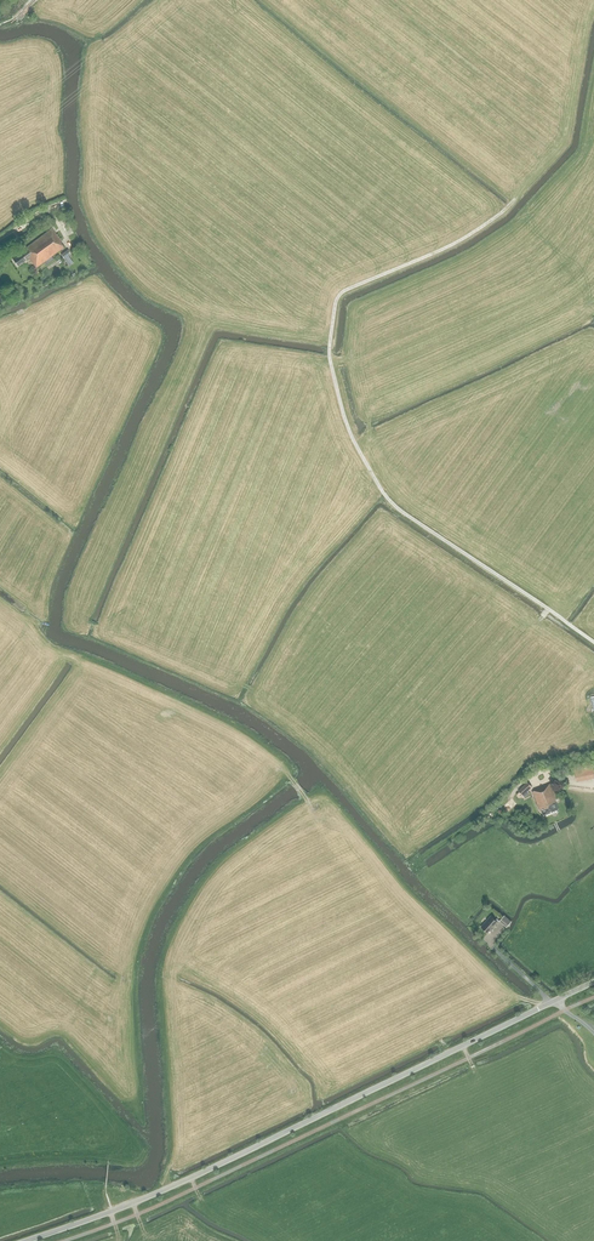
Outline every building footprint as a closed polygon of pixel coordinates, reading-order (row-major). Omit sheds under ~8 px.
[(61,241),(52,229),(26,247),(28,250),(13,260),(17,266),(29,258),(36,268),(56,253),(64,247),(60,242),(61,241)] [(64,259),(70,254),(68,250),(61,255),(64,259)] [(573,767),(576,782),(593,778),(593,763),(573,767)] [(532,787),(527,782),(518,791),(524,797),(529,793),(527,791),(532,787)] [(543,815),(558,809),(555,800),(557,799),(550,783),(537,789),(532,792),(539,809),(541,808),(543,815)] [(506,927),(511,921),(504,915),(499,921),(506,927)] [(498,923),(497,923),(499,920),(497,918),(495,920),(490,916),(481,927),(488,933),(491,929),(491,930),(498,923)]
